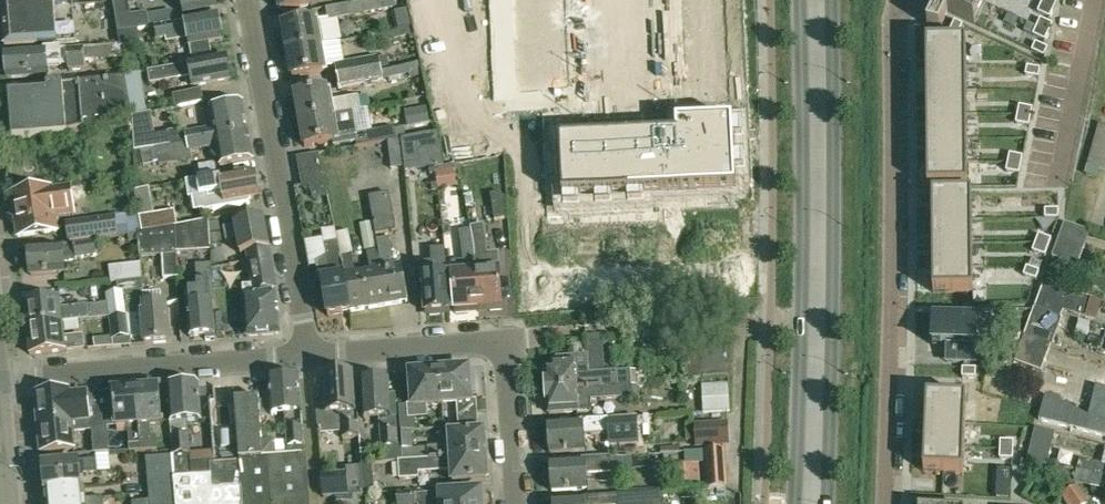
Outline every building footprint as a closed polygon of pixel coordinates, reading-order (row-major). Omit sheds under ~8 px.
[(119,35),(137,31),(150,29),(147,12),(132,14),(129,0),(113,0),(119,35)] [(217,8),(216,0),(182,0),(185,14),(217,8)] [(281,11),(313,6),(312,0),(279,0),(281,11)] [(323,44),(337,42),(333,21),(395,9),(393,0),(372,0),(326,8),(328,22),(320,23),(319,18),(283,24),(288,50),(323,44)] [(522,15),(561,13),(560,0),(521,0),(522,15)] [(684,8),(723,7),(723,0),(684,0),(684,8)] [(948,12),(974,24),(986,0),(939,0),(927,26),(940,30),(948,12)] [(1054,10),(1058,2),(1053,0),(1044,0),(1042,5),(1054,10)] [(1054,10),(1042,5),(1038,13),(1050,18),(1054,10)] [(73,6),(3,11),(6,49),(76,44),(73,6)] [(723,7),(684,8),(685,31),(724,29),(723,7)] [(190,45),(223,39),(218,13),(154,24),(157,40),(166,38),(166,43),(189,39),(190,45)] [(561,13),(522,15),(523,39),(562,38),(561,13)] [(1037,27),(1049,33),(1053,25),(1041,19),(1037,27)] [(954,21),(948,33),(956,37),(962,25),(954,21)] [(1045,41),(1049,33),(1037,27),(1033,35),(1045,41)] [(374,45),(416,37),(414,28),(397,31),(373,35),(374,45)] [(724,29),(685,31),(686,53),(725,51),(724,29)] [(137,31),(119,35),(120,45),(121,48),(140,44),(137,31)] [(562,38),(523,39),(524,64),(563,62),(562,38)] [(927,43),(927,68),(967,68),(966,43),(927,43)] [(1036,43),(1032,51),(1044,57),(1048,49),(1036,43)] [(288,50),(292,77),(328,70),(323,44),(288,50)] [(120,45),(111,46),(112,59),(122,58),(121,48),(120,45)] [(92,47),(6,55),(8,80),(47,76),(47,66),(68,64),(68,70),(86,68),(85,61),(93,60),(92,47)] [(725,51),(686,53),(687,76),(726,74),(725,51)] [(344,76),(386,69),(384,55),(341,63),(344,76)] [(193,87),(230,80),(226,57),(149,71),(151,83),(191,76),(193,87)] [(346,90),(424,75),(421,62),(386,69),(344,76),(346,90)] [(563,62),(524,64),(525,89),(564,87),(563,62)] [(1027,67),(1025,76),(1039,78),(1041,70),(1027,67)] [(927,68),(927,92),(967,91),(967,68),(927,68)] [(131,117),(141,115),(135,74),(124,76),(131,117)] [(726,74),(687,76),(689,98),(727,96),(726,74)] [(67,130),(131,117),(124,76),(111,78),(48,87),(49,92),(9,95),(12,138),(67,134),(67,130)] [(360,96),(334,101),(331,88),(296,94),(300,120),(354,111),(363,109),(360,96)] [(173,95),(175,108),(203,102),(200,89),(173,95)] [(927,92),(927,116),(967,115),(967,91),(927,92)] [(727,96),(689,98),(690,121),(729,119),(727,96)] [(170,146),(248,132),(243,104),(210,110),(213,129),(186,134),(185,130),(168,133),(168,137),(170,146)] [(1019,106),(1018,115),(1031,118),(1033,109),(1019,106)] [(425,109),(405,113),(407,129),(428,126),(425,109)] [(354,144),(353,136),(355,136),(358,135),(354,111),(300,120),(305,147),(332,142),(333,148),(354,144)] [(141,115),(131,117),(134,152),(140,151),(152,149),(155,149),(157,148),(150,113),(141,115)] [(927,116),(928,140),(967,139),(967,115),(927,116)] [(1018,115),(1016,124),(1029,126),(1031,118),(1018,115)] [(677,137),(560,143),(563,199),(736,191),(733,123),(677,126),(677,137)] [(1102,125),(1090,165),(1104,170),(1104,126),(1102,125)] [(403,128),(394,130),(396,140),(405,138),(403,128)] [(358,135),(355,136),(357,147),(387,141),(396,140),(394,129),(358,135)] [(159,166),(191,160),(190,152),(217,148),(220,166),(253,160),(248,132),(170,146),(157,148),(155,149),(159,166)] [(405,138),(403,139),(405,167),(419,166),(418,153),(438,149),(435,133),(405,138)] [(928,140),(928,164),(968,163),(967,139),(928,140)] [(401,140),(387,141),(391,172),(405,170),(401,140)] [(152,149),(140,151),(141,155),(143,167),(154,165),(152,149)] [(319,154),(298,158),(303,186),(311,185),(313,198),(328,196),(319,154)] [(1010,154),(1008,163),(1021,165),(1023,157),(1010,154)] [(928,164),(928,189),(968,188),(968,163),(928,164)] [(1008,163),(1006,172),(1019,174),(1021,165),(1008,163)] [(193,169),(195,180),(217,176),(215,165),(193,169)] [(449,167),(436,169),(439,191),(455,189),(452,166),(449,167)] [(260,196),(256,173),(222,179),(221,175),(217,176),(195,180),(187,181),(190,197),(201,196),(204,212),(250,203),(249,198),(260,196)] [(18,237),(57,231),(55,217),(73,214),(68,187),(51,190),(51,189),(11,195),(18,237)] [(387,194),(368,198),(372,222),(375,237),(395,233),(387,194)] [(933,196),(933,221),(973,220),(972,195),(933,196)] [(1045,210),(1045,219),(1059,219),(1059,210),(1045,210)] [(175,227),(177,226),(174,211),(139,217),(139,218),(140,232),(141,233),(175,227)] [(66,227),(69,243),(140,232),(139,218),(127,220),(126,217),(66,227)] [(250,269),(272,264),(264,220),(235,225),(236,226),(224,228),(226,242),(238,240),(241,254),(247,253),(250,269)] [(933,221),(933,244),(973,244),(973,220),(933,221)] [(175,227),(177,256),(211,255),(209,221),(177,226),(175,227)] [(375,237),(372,222),(359,225),(365,251),(378,248),(375,237)] [(1052,258),(1064,263),(1076,267),(1089,232),(1065,224),(1052,258)] [(475,246),(479,309),(502,308),(498,253),(487,254),(487,244),(483,226),(471,228),(472,230),(475,246)] [(178,282),(177,256),(175,227),(141,233),(138,233),(140,260),(162,259),(163,282),(178,282)] [(463,261),(453,262),(456,311),(479,309),(475,246),(472,230),(459,232),(463,261)] [(1039,235),(1036,244),(1048,248),(1052,240),(1039,235)] [(408,302),(401,265),(395,266),(390,239),(378,241),(379,250),(367,252),(370,271),(355,273),(352,255),(341,257),(351,312),(408,302)] [(29,250),(31,275),(65,273),(64,260),(96,255),(94,242),(62,247),(29,250)] [(328,316),(351,312),(341,257),(339,242),(324,245),(327,256),(316,263),(318,279),(321,279),(328,316)] [(933,244),(933,268),(973,268),(973,244),(933,244)] [(1036,244),(1033,252),(1045,257),(1048,248),(1036,244)] [(424,265),(426,313),(450,311),(447,251),(434,251),(435,264),(424,265)] [(1055,287),(1064,263),(1053,258),(1043,283),(1055,287)] [(110,283),(117,282),(142,280),(142,263),(109,266),(110,283)] [(190,337),(206,336),(206,340),(216,340),(214,304),(215,303),(213,264),(197,265),(199,291),(189,292),(190,304),(188,304),(190,337)] [(252,284),(243,284),(247,337),(277,335),(280,331),(277,291),(272,264),(250,269),(252,284)] [(933,268),(934,293),(973,293),(973,268),(933,268)] [(1027,268),(1024,276),(1036,281),(1039,272),(1027,268)] [(144,314),(143,308),(142,280),(117,282),(119,294),(132,292),(135,315),(144,314)] [(1055,287),(1043,283),(1034,308),(1061,318),(1063,309),(1084,315),(1089,296),(1055,287)] [(124,295),(107,297),(108,304),(110,317),(110,318),(126,316),(127,316),(124,295)] [(27,328),(62,323),(110,317),(108,304),(61,310),(60,297),(24,302),(27,328)] [(130,337),(144,336),(145,345),(169,343),(166,306),(143,308),(144,314),(135,315),(127,316),(126,316),(131,346),(132,346),(130,337)] [(1051,345),(1061,318),(1034,308),(1024,335),(1050,344),(1051,345)] [(110,318),(110,319),(114,347),(131,346),(126,316),(110,318)] [(978,319),(933,318),(933,337),(932,346),(952,347),(952,363),(976,363),(978,319)] [(30,355),(84,349),(83,337),(64,338),(62,323),(27,328),(30,355)] [(1050,344),(1024,335),(1015,361),(1040,370),(1050,344)] [(722,342),(702,345),(706,378),(726,376),(724,359),(722,342)] [(546,369),(548,392),(603,388),(620,387),(637,386),(636,368),(590,371),(589,356),(559,358),(559,363),(555,363),(555,369),(546,369)] [(962,368),(962,377),(976,377),(976,368),(962,368)] [(469,370),(439,372),(442,404),(458,403),(459,415),(478,413),(476,397),(471,397),(469,370)] [(427,405),(442,404),(439,372),(411,374),(413,400),(407,401),(409,418),(428,417),(427,405)] [(324,431),(342,431),(343,439),(360,438),(358,411),(353,411),(351,374),(324,376),(326,409),(318,409),(319,425),(324,425),(324,431)] [(306,446),(305,446),(300,378),(269,380),(272,416),(286,415),(289,456),(307,455),(306,446)] [(396,397),(389,397),(388,381),(362,382),(365,419),(380,418),(383,463),(399,462),(400,462),(399,447),(396,397)] [(197,385),(168,387),(170,422),(172,456),(172,467),(174,478),(210,476),(209,464),(192,465),(191,455),(189,421),(201,420),(197,385)] [(729,385),(703,385),(704,412),(730,411),(729,385)] [(593,411),(592,402),(638,399),(637,386),(620,387),(603,388),(548,392),(549,414),(593,411)] [(1096,387),(1093,399),(1104,402),(1104,389),(1096,387)] [(162,424),(159,388),(136,390),(141,452),(157,451),(156,437),(151,437),(151,424),(162,424)] [(130,452),(141,452),(136,390),(113,391),(116,427),(128,426),(130,452)] [(95,429),(108,428),(105,393),(88,394),(70,395),(69,391),(35,394),(38,426),(94,420),(95,429)] [(1089,417),(1046,395),(1040,420),(1104,437),(1104,423),(1095,420),(1089,417)] [(289,456),(263,458),(261,439),(263,439),(260,398),(235,400),(240,469),(242,503),(311,503),(307,455),(289,456)] [(927,398),(926,423),(966,425),(967,400),(927,398)] [(1093,399),(1089,417),(1095,420),(1104,423),(1104,402),(1093,399)] [(174,486),(176,503),(242,503),(240,469),(239,469),(233,400),(211,402),(215,453),(216,464),(209,464),(210,476),(174,478),(174,486)] [(638,445),(638,432),(637,417),(568,422),(568,425),(549,426),(550,454),(585,451),(584,436),(614,434),(614,446),(638,445)] [(109,452),(108,428),(95,429),(94,420),(38,426),(41,453),(74,449),(73,432),(92,431),(94,453),(109,452)] [(697,447),(728,445),(727,423),(696,425),(697,447)] [(926,423),(925,447),(965,449),(966,425),(926,423)] [(450,447),(428,449),(415,450),(413,430),(400,431),(401,447),(399,447),(400,462),(429,460),(429,461),(485,457),(483,432),(449,435),(450,447)] [(1055,434),(1036,430),(1029,460),(1047,464),(1055,434)] [(1000,441),(1000,450),(1014,451),(1014,442),(1000,441)] [(925,447),(924,472),(964,474),(965,449),(925,447)] [(724,450),(704,451),(707,490),(727,489),(724,450)] [(1000,450),(1000,459),(1013,460),(1014,451),(1000,450)] [(174,478),(172,467),(172,456),(146,458),(147,469),(149,488),(174,486),(174,478)] [(452,484),(487,481),(485,457),(429,461),(429,460),(400,462),(399,462),(400,480),(419,479),(418,474),(452,471),(452,484)] [(588,489),(587,474),(614,473),(613,457),(570,459),(571,462),(551,464),(553,491),(588,489)] [(43,465),(45,492),(82,488),(81,474),(98,472),(96,459),(43,465)] [(1081,460),(1078,471),(1096,475),(1104,478),(1104,466),(1081,460)] [(372,464),(361,465),(363,495),(374,494),(372,464)] [(699,466),(675,468),(676,486),(700,484),(699,466)] [(1093,487),(1102,489),(1103,485),(1104,486),(1104,478),(1096,475),(1093,487)] [(324,498),(335,497),(347,496),(345,476),(323,478),(324,498)] [(174,486),(149,488),(150,503),(176,503),(174,486)] [(1063,496),(1068,503),(1090,503),(1078,486),(1063,496)] [(46,503),(103,503),(102,497),(83,499),(82,488),(45,492),(46,503)] [(399,493),(400,503),(481,503),(481,492),(415,496),(415,493),(399,493)] [(664,492),(573,498),(573,501),(553,502),(554,503),(664,503),(664,492)] [(335,497),(336,503),(358,503),(358,495),(347,496),(335,497)]
